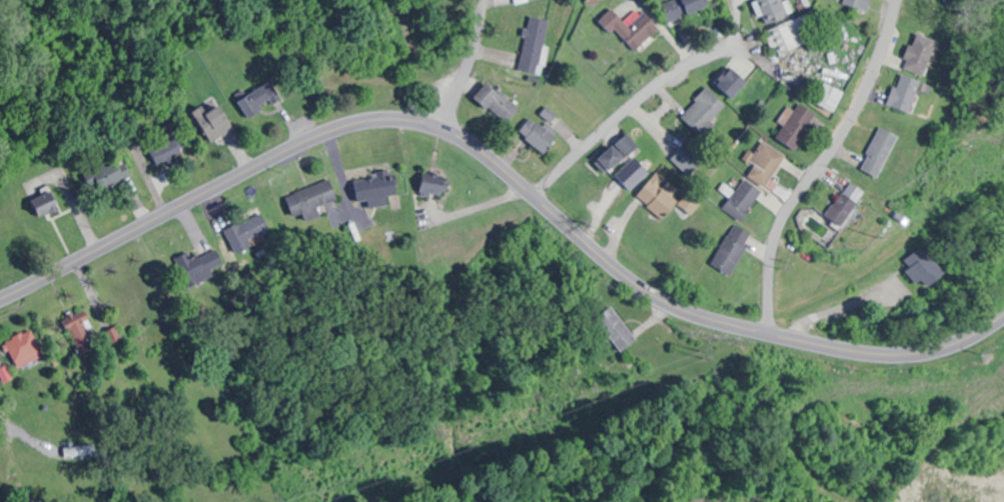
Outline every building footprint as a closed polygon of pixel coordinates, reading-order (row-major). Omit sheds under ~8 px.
[(678,1),(662,1),(662,16),(703,16),(703,0),(678,0),(678,1)] [(835,2),(867,13),(871,0),(836,0),(835,2)] [(599,20),(637,53),(659,28),(641,11),(628,26),(609,9),(599,20)] [(550,22),(528,17),(517,68),(539,73),(550,22)] [(804,43),(793,19),(769,30),(780,54),(804,43)] [(926,76),(938,41),(915,33),(903,68),(926,76)] [(732,99),(749,83),(732,66),(715,82),(732,99)] [(923,81),(900,76),(892,109),(915,114),(923,81)] [(504,125),(518,111),(489,82),(475,96),(504,125)] [(833,112),(844,94),(823,82),(812,101),(833,112)] [(716,127),(711,121),(725,106),(707,88),(680,115),(704,139),(716,127)] [(780,123),(783,125),(777,140),(800,150),(816,112),(798,104),(795,112),(786,108),(780,123)] [(191,112),(211,144),(234,130),(218,105),(206,113),(202,106),(191,112)] [(879,177),(900,140),(883,131),(863,169),(879,177)] [(149,147),(157,165),(182,154),(174,136),(149,147)] [(595,159),(603,173),(635,155),(628,141),(595,159)] [(671,160),(689,177),(705,161),(687,143),(671,160)] [(787,157),(767,144),(747,175),(767,188),(787,157)] [(104,196),(126,173),(107,156),(85,179),(104,196)] [(448,175),(426,169),(420,190),(442,196),(448,175)] [(397,195),(395,172),(355,176),(357,199),(397,195)] [(663,220),(679,203),(659,184),(664,179),(658,173),(637,195),(663,220)] [(321,214),(318,206),(338,198),(330,178),(286,196),(294,215),(303,212),(306,220),(321,214)] [(764,192),(745,180),(727,209),(745,221),(764,192)] [(844,227),(867,193),(851,182),(827,215),(844,227)] [(32,200),(39,218),(59,211),(51,192),(32,200)] [(681,206),(692,214),(701,202),(691,194),(681,206)] [(265,241),(258,222),(176,254),(187,284),(211,274),(207,263),(265,241)] [(753,236),(734,226),(714,266),(733,275),(753,236)] [(908,256),(916,289),(943,282),(934,249),(908,256)] [(636,338),(612,304),(596,316),(620,349),(636,338)] [(86,321),(86,314),(70,315),(71,335),(85,334),(84,321),(86,321)] [(44,353),(29,328),(3,343),(17,368),(44,353)]
